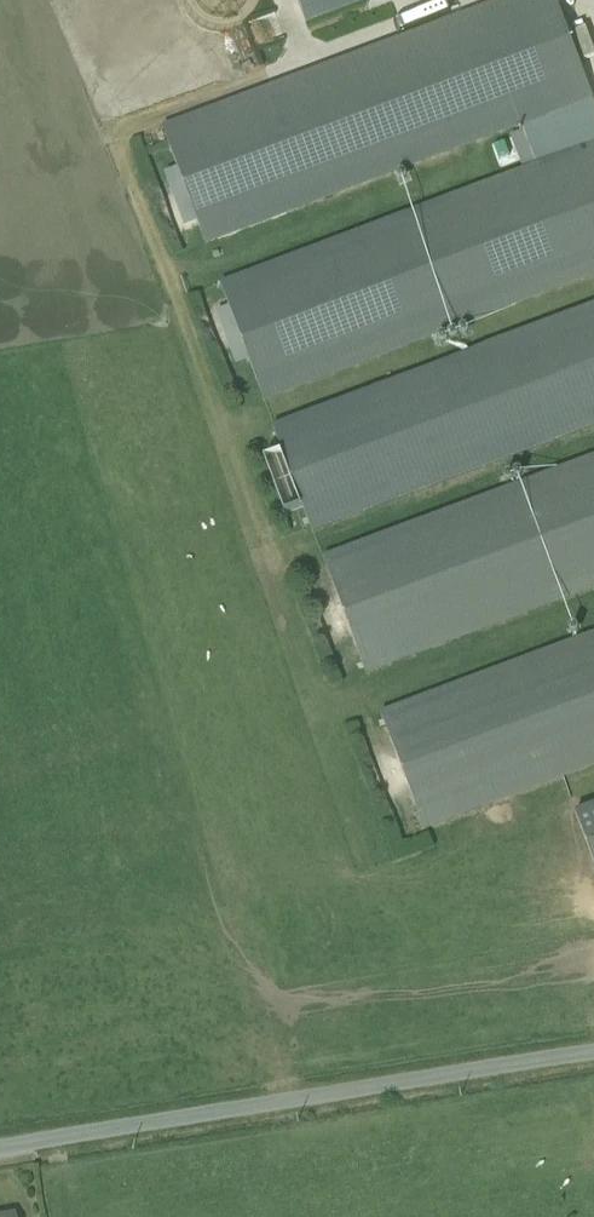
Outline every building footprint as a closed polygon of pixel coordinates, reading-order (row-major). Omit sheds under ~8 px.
[(262,403),(593,283),(593,107),(555,0),(516,0),(159,130),(202,245),(513,132),(526,170),(218,282),(262,403)] [(332,22),(405,0),(325,0),(332,22)] [(273,432),(313,535),(593,426),(593,307),(273,432)] [(316,560),(361,681),(593,595),(593,457),(316,560)] [(423,833),(593,770),(593,636),(379,716),(423,833)] [(579,807),(593,849),(593,802),(579,807)]
